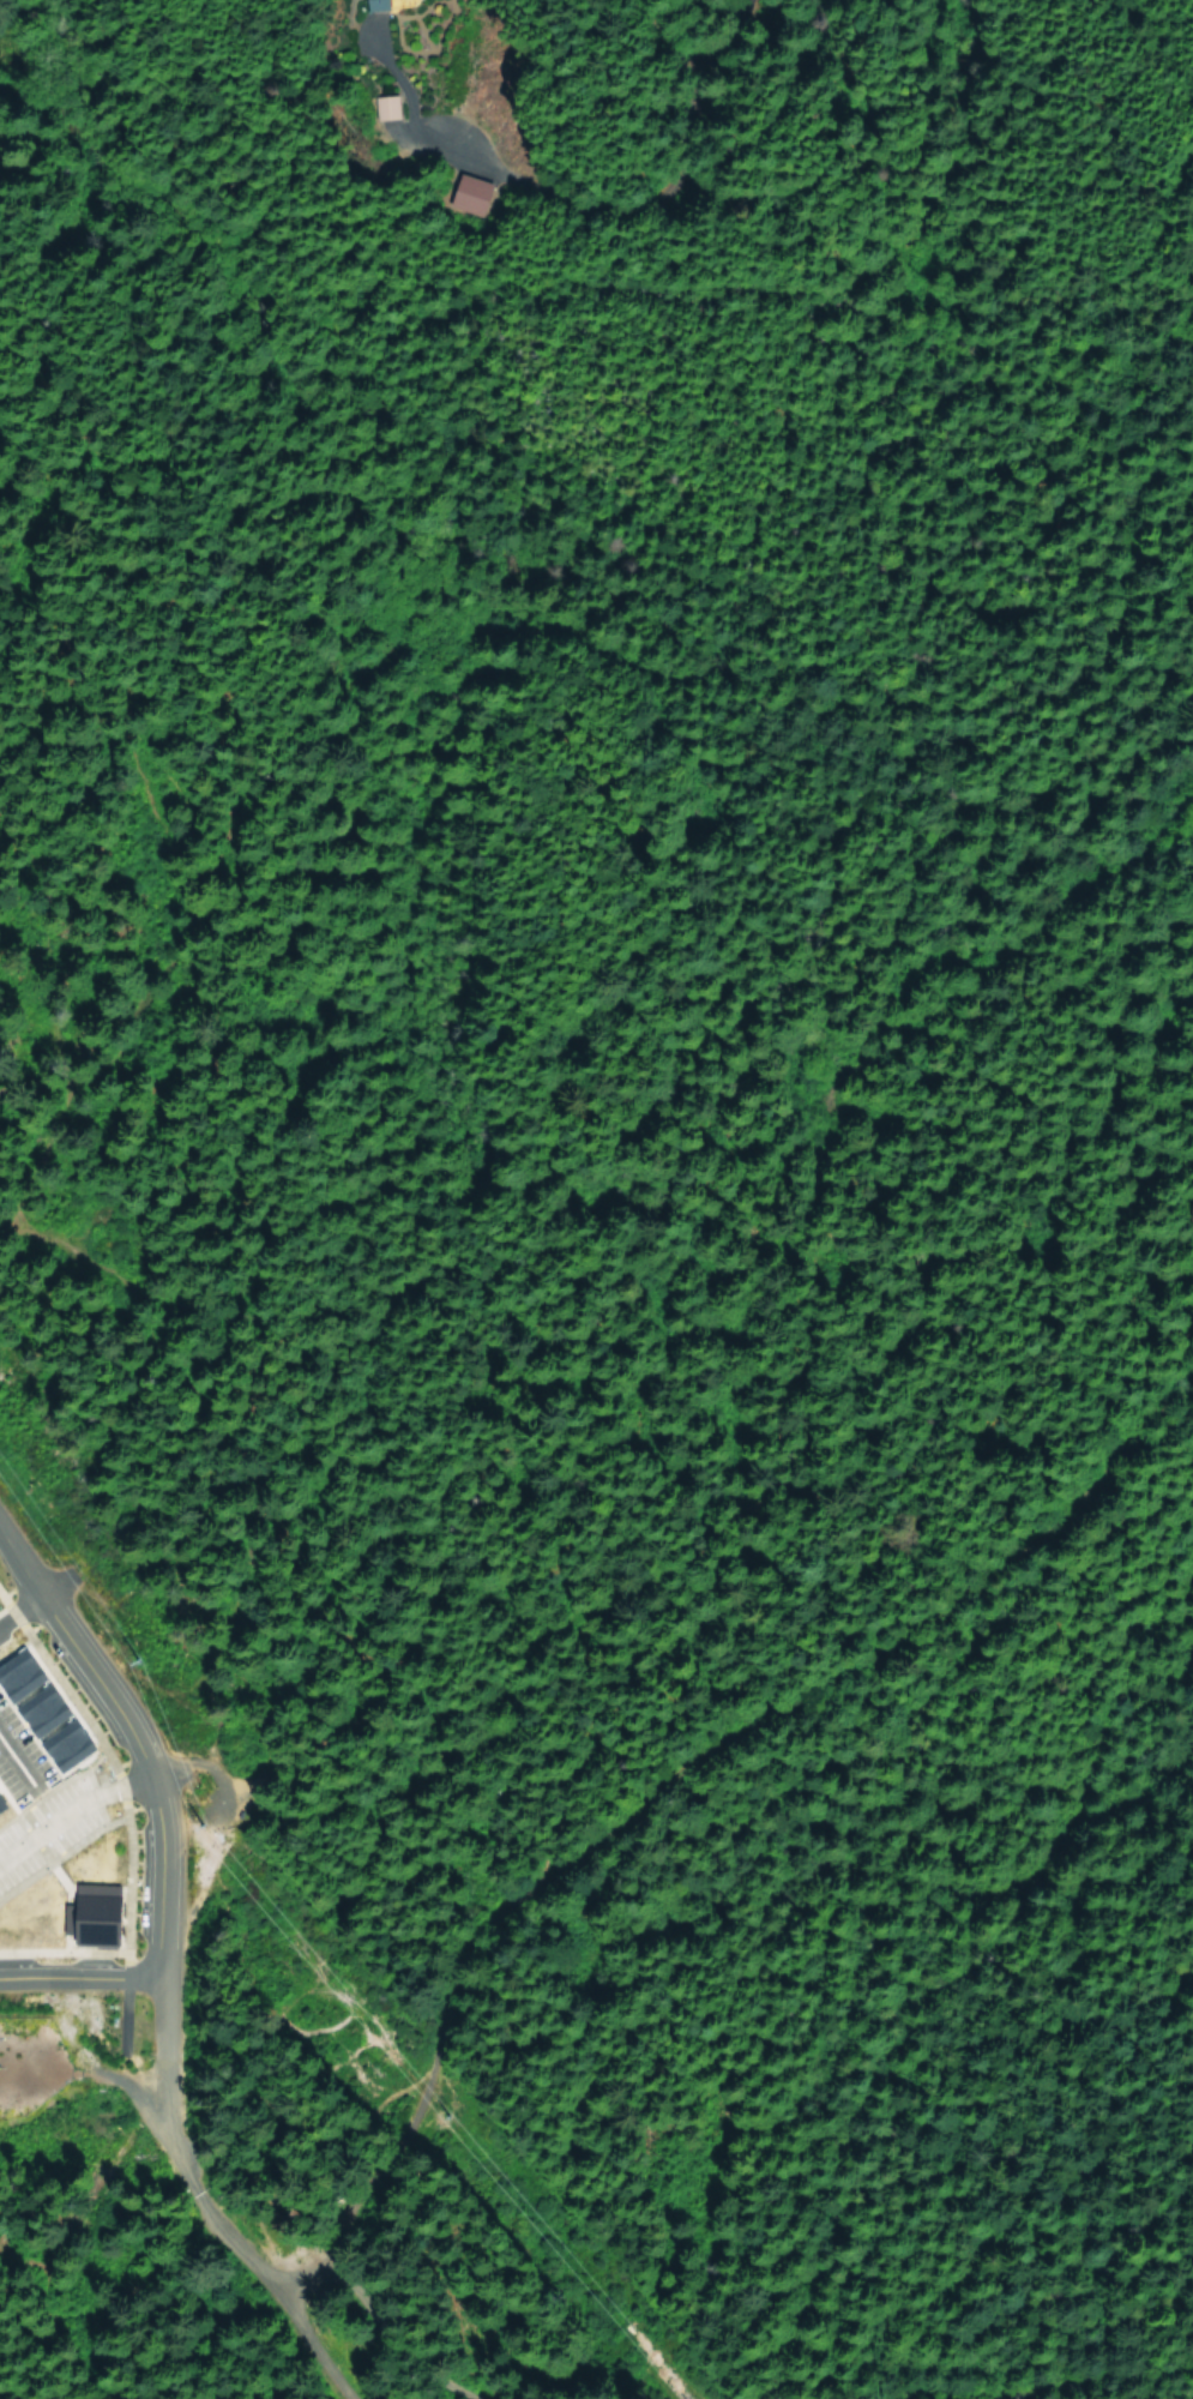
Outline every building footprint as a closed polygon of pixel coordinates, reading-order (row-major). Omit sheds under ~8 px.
[(382,9),(382,0),(359,0),(360,11),(382,9)] [(394,117),(390,93),(368,97),(372,120),(394,117)] [(445,206),(477,216),(488,183),(455,173),(445,206)] [(17,1648),(0,1660),(0,1701),(49,1775),(86,1751),(17,1648)] [(61,1932),(62,1896),(73,1898),(74,1882),(118,1884),(115,1947),(72,1944),(72,1932),(61,1932)]
